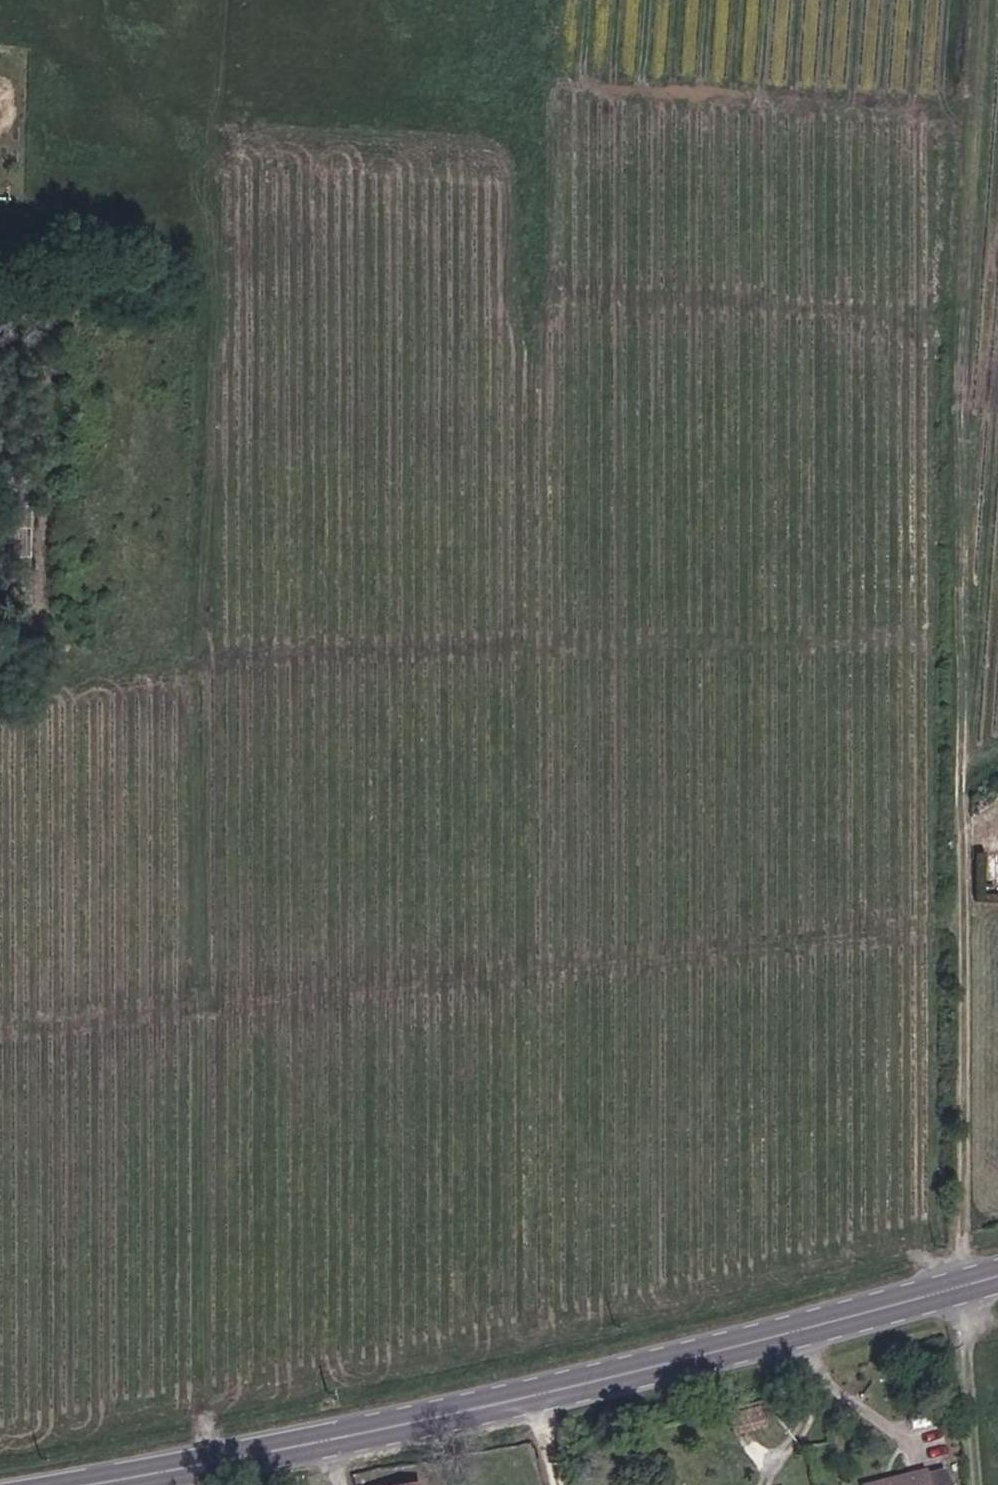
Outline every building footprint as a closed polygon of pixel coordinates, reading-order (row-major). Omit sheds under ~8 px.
[(927,1473),(873,1484),(930,1484),(927,1473)]
